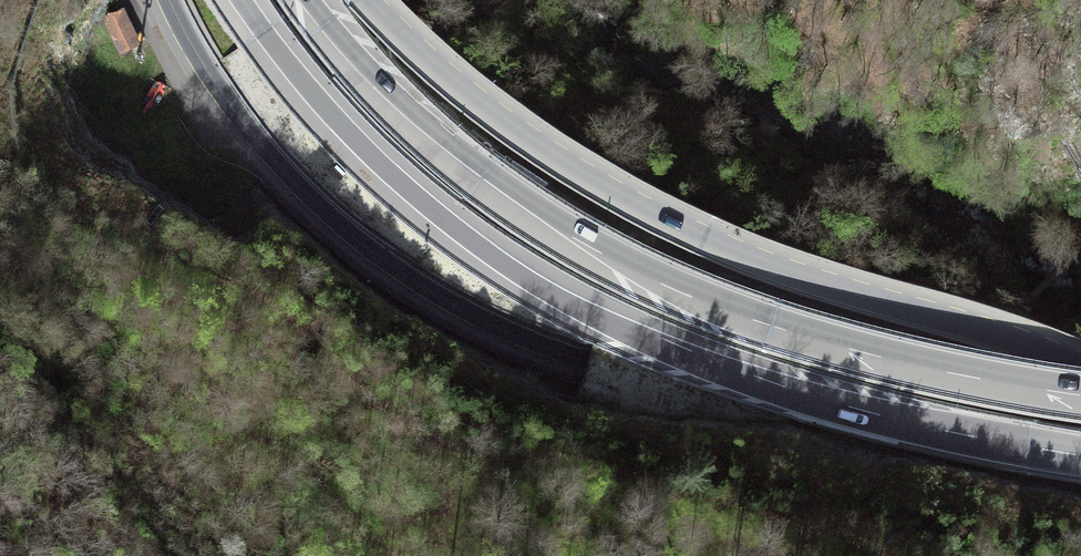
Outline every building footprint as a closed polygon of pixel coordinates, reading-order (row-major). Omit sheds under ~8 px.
[(127,21),(111,28),(121,50),(138,42),(127,21)]
